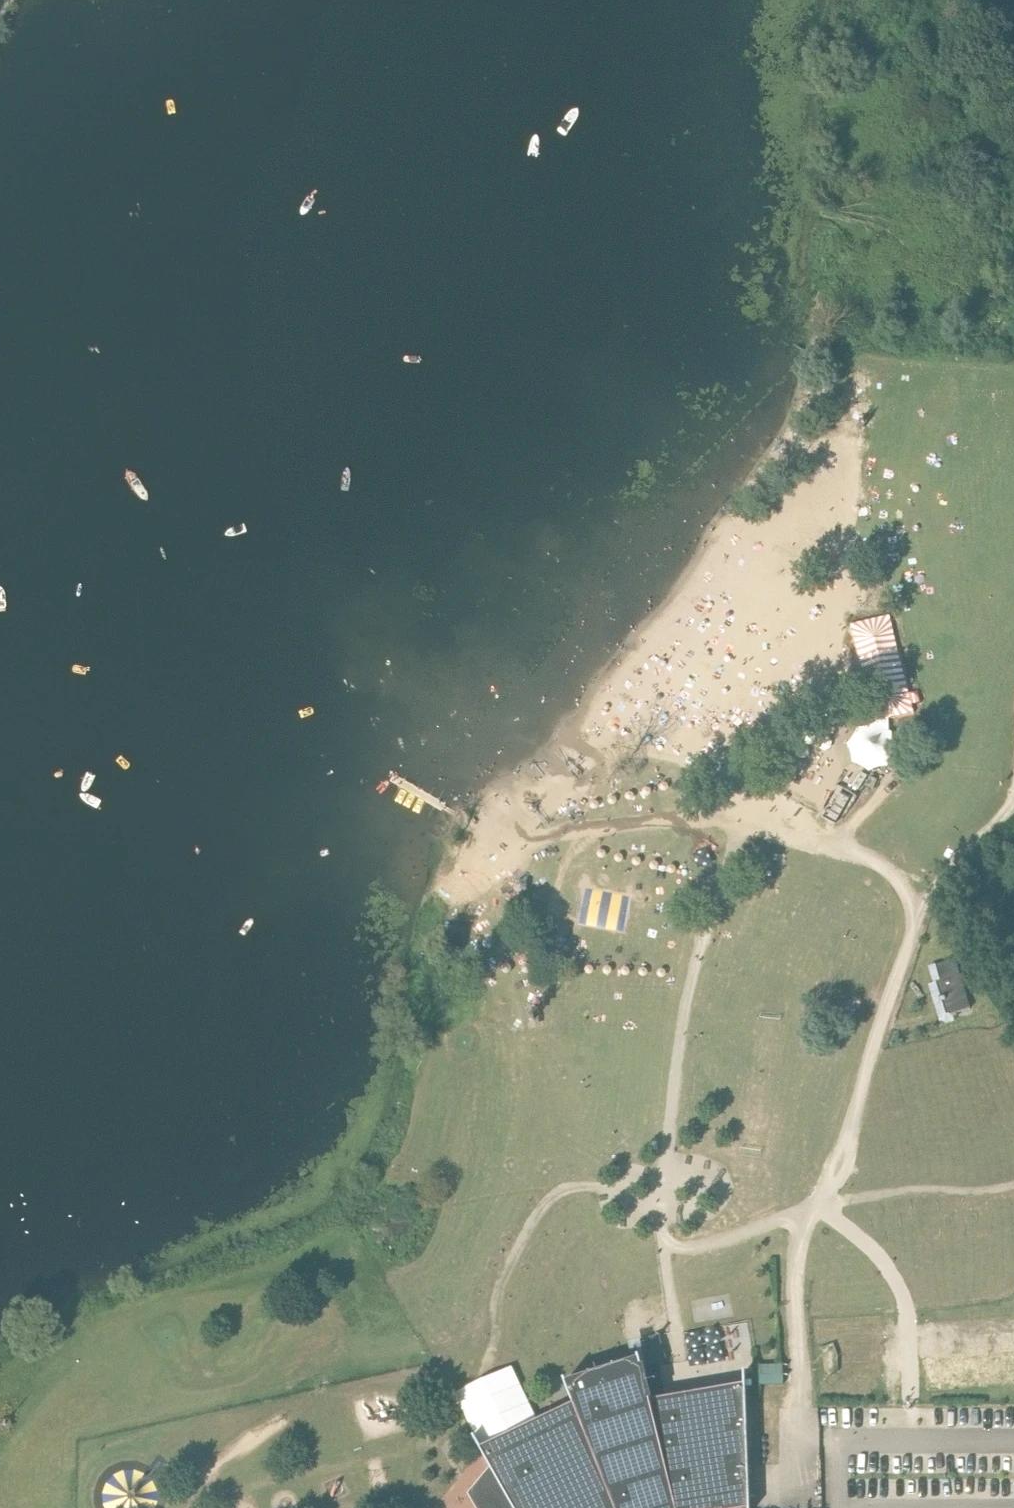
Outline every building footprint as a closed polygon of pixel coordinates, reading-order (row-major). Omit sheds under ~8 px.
[(851,621),(867,683),(881,679),(890,712),(915,706),(891,611),(851,621)] [(855,766),(892,764),(890,736),(853,739),(855,766)] [(930,969),(935,985),(937,984),(947,1018),(956,1015),(971,1011),(957,961),(930,969)] [(746,1371),(744,1371),(745,1384),(651,1401),(640,1358),(638,1359),(641,1368),(570,1391),(566,1382),(564,1383),(573,1405),(482,1449),(475,1437),(474,1438),(514,1507),(751,1507),(746,1371)] [(762,1360),(764,1379),(785,1376),(783,1358),(762,1360)]
